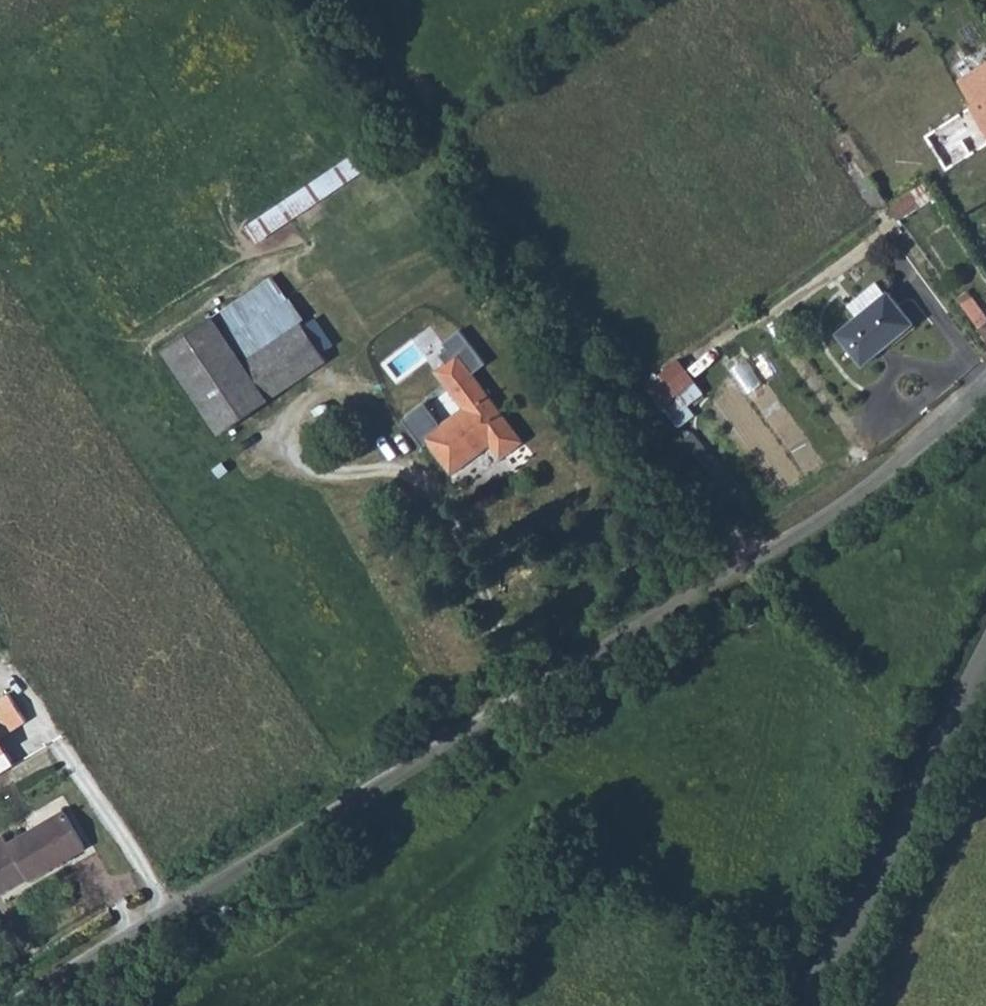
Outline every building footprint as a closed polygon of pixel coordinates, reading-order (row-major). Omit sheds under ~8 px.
[(957,41),(901,76),(906,84),(896,90),(928,140),(946,168),(947,170),(957,177),(962,174),(963,176),(985,161),(985,65),(976,71),(957,41)] [(254,240),(385,152),(376,138),(244,226),(254,240)] [(888,205),(899,219),(936,196),(926,181),(888,205)] [(243,361),(301,322),(271,277),(213,317),(243,361)] [(848,305),(858,316),(887,293),(877,281),(848,305)] [(837,334),(862,365),(913,323),(887,293),(858,316),(837,334)] [(164,350),(220,433),(327,360),(321,351),(332,343),(316,318),(304,326),(301,322),(243,361),(213,317),(164,350)] [(523,441),(472,373),(485,363),(470,344),(436,370),(451,389),(464,408),(426,437),(452,472),(491,443),(501,456),(523,441)] [(695,381),(679,359),(646,385),(662,405),(695,381)] [(671,418),(680,427),(694,416),(688,406),(704,394),(695,381),(662,405),(671,418)] [(10,685),(0,691),(0,749),(10,742),(3,731),(29,715),(10,685)] [(5,891),(28,877),(30,880),(62,861),(59,856),(83,842),(65,810),(8,843),(4,835),(0,837),(0,883),(5,891)] [(59,856),(62,861),(86,847),(83,842),(59,856)] [(9,898),(5,891),(0,894),(0,903),(9,898)]
